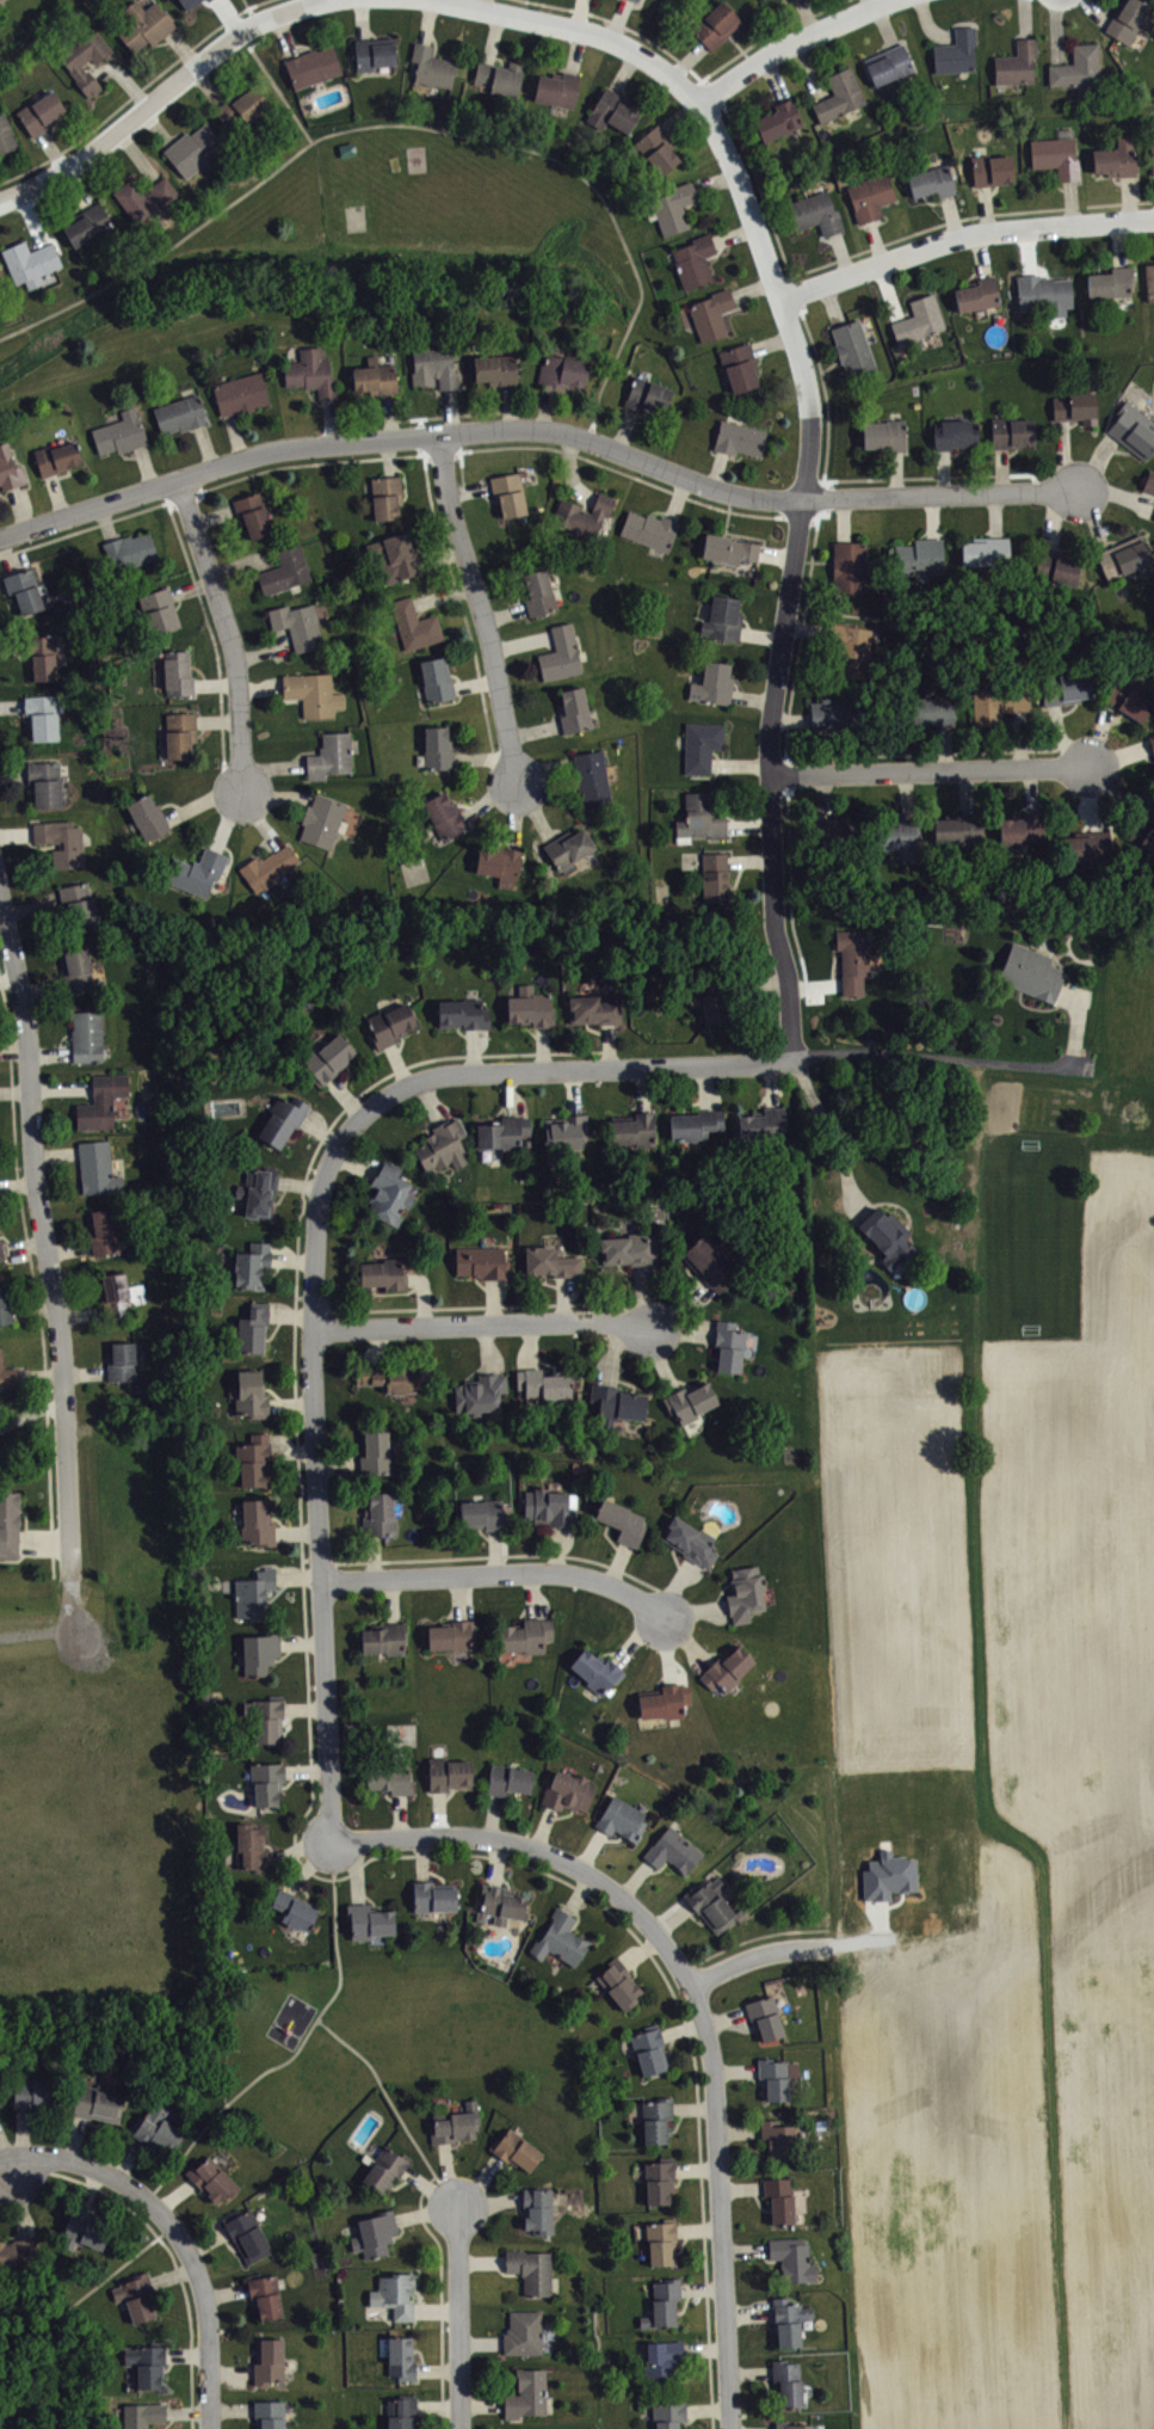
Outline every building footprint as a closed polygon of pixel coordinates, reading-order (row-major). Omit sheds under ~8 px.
[(117,35),(131,21),(123,12),(136,0),(144,11),(155,1),(177,26),(153,48),(147,41),(134,53),(117,35)] [(186,12),(178,0),(203,0),(186,12)] [(690,29),(720,0),(724,0),(743,20),(711,51),(703,43),(690,29)] [(1110,21),(1122,0),(1124,1),(1125,0),(1140,0),(1153,8),(1153,20),(1149,27),(1142,24),(1130,44),(1105,30),(1110,21)] [(933,44),(934,72),(975,69),(974,44),(976,44),(975,25),(956,26),(956,35),(956,43),(933,44)] [(56,57),(76,41),(79,44),(94,31),(111,51),(94,64),(90,59),(81,66),(86,72),(87,70),(103,87),(90,98),(56,57)] [(994,55),(995,82),(1033,81),(1033,56),(1037,56),(1036,37),(1026,38),(1018,38),(1018,55),(994,55)] [(397,64),(374,66),(374,70),(354,72),(353,41),(395,38),(397,64)] [(457,63),(452,88),(413,80),(416,63),(411,61),(414,43),(432,47),(431,57),(457,63)] [(864,59),(874,86),(914,69),(902,43),(894,47),(864,59)] [(1048,63),(1049,85),(1100,82),(1098,43),(1073,44),(1074,62),(1057,63),(1048,63)] [(333,47),(343,73),(295,90),(285,62),(333,47)] [(516,97),(524,64),(508,61),(507,68),(477,61),(471,86),(516,97)] [(811,103),(820,123),(866,102),(850,64),(827,75),(834,92),(821,98),(811,103)] [(574,109),(531,100),(537,74),(551,76),(551,73),(562,75),(563,72),(572,73),(580,75),(574,109)] [(270,106),(253,85),(216,113),(228,129),(241,118),(247,124),(270,106)] [(629,133),(641,113),(618,100),(621,96),(612,91),(605,86),(586,119),(600,128),(606,119),(629,133)] [(14,112),(31,140),(56,124),(53,118),(63,111),(50,91),(14,112)] [(763,144),(753,121),(777,110),(775,105),(784,102),(792,98),(804,127),(763,144)] [(18,149),(4,113),(0,115),(0,155),(18,149)] [(205,122),(191,135),(187,131),(162,153),(186,182),(227,147),(205,122)] [(660,174),(679,159),(669,148),(674,143),(662,129),(658,123),(634,142),(660,174)] [(1136,174),(1127,174),(1107,176),(1106,171),(1093,171),(1092,147),(1118,146),(1117,134),(1134,133),(1136,174)] [(1079,179),(1069,179),(1060,180),(1059,165),(1032,166),(1030,140),(1075,136),(1079,179)] [(339,146),(354,142),(357,155),(341,159),(339,146)] [(1013,177),(1004,178),(1004,182),(983,184),(973,185),(970,154),(1011,150),(1013,177)] [(956,192),(948,193),(938,196),(936,190),(912,196),(906,173),(949,162),(956,192)] [(896,201),(880,205),(883,217),(869,221),(858,225),(846,187),(888,174),(896,201)] [(161,176),(148,187),(150,191),(146,195),(131,179),(112,196),(138,226),(149,216),(153,221),(180,197),(161,176)] [(665,235),(652,198),(675,190),(674,185),(691,179),(695,190),(698,199),(683,204),(690,226),(665,235)] [(845,229),(838,208),(833,209),(827,190),(785,203),(794,230),(819,222),(823,236),(835,233),(845,229)] [(101,204),(116,232),(98,241),(95,236),(73,248),(63,229),(84,219),(81,214),(101,204)] [(685,288),(672,248),(692,241),(691,239),(710,232),(714,241),(716,251),(705,254),(712,279),(685,288)] [(53,242),(62,268),(41,276),(43,284),(27,290),(24,282),(13,287),(0,251),(24,242),(27,252),(53,242)] [(1147,302),(1153,302),(1153,262),(1144,263),(1147,302)] [(1088,272),(1090,296),(1134,295),(1134,285),(1136,285),(1135,266),(1123,266),(1113,266),(1113,272),(1088,272)] [(1039,276),(1039,272),(1029,273),(1017,273),(1019,309),(1048,307),(1048,315),(1066,314),(1066,306),(1072,306),(1070,278),(1051,279),(1051,276),(1039,276)] [(952,287),(956,309),(1000,302),(995,273),(986,276),(976,277),(977,282),(952,287)] [(728,332),(701,342),(687,305),(712,296),(711,293),(729,285),(733,295),(736,307),(721,312),(728,332)] [(889,321),(896,343),(945,328),(934,293),(909,300),(913,314),(899,319),(889,321)] [(831,327),(837,343),(833,344),(839,362),(843,361),(847,375),(875,367),(858,318),(839,324),(831,327)] [(758,386),(732,394),(718,351),(751,342),(753,348),(759,368),(753,369),(758,386)] [(412,349),(413,373),(411,373),(412,386),(419,385),(419,388),(434,387),(436,391),(458,388),(457,371),(453,371),(451,345),(412,349)] [(298,350),(300,363),(284,363),(286,387),(304,386),(304,391),(317,389),(317,401),(338,400),(337,379),(331,379),(329,359),(322,361),(321,349),(298,350)] [(544,352),(539,379),(585,387),(590,361),(544,352)] [(475,356),(476,380),(492,379),(492,383),(519,382),(517,353),(475,356)] [(365,357),(366,368),(350,369),(351,393),(369,392),(369,395),(396,393),(394,365),(376,367),(376,357),(365,357)] [(636,374),(624,404),(632,407),(643,411),(646,405),(666,412),(674,388),(636,374)] [(214,388),(263,375),(270,402),(257,406),(258,411),(239,416),(237,413),(221,417),(214,388)] [(153,407),(199,393),(209,420),(180,430),(180,426),(161,432),(153,407)] [(1099,425),(1082,426),(1082,420),(1055,423),(1053,396),(1097,394),(1099,425)] [(1127,401),(1153,422),(1153,433),(1153,451),(1144,462),(1106,432),(1119,416),(1117,414),(1127,401)] [(91,428),(123,417),(119,410),(135,405),(138,414),(140,414),(149,442),(116,451),(115,448),(98,453),(91,428)] [(721,418),(714,449),(722,450),(736,454),(736,450),(763,456),(769,430),(721,418)] [(1036,422),(1036,449),(993,450),(993,420),(1018,419),(1018,422),(1036,422)] [(906,422),(906,453),(881,453),(881,449),(863,449),(863,425),(887,425),(887,422),(906,422)] [(979,422),(979,448),(954,448),(954,453),(936,453),(936,431),(940,431),(940,422),(979,422)] [(33,450),(75,438),(81,463),(39,475),(33,450)] [(1,485),(0,485),(0,442),(8,439),(17,466),(24,463),(29,480),(2,488),(1,485)] [(1150,472),(1153,473),(1153,496),(1143,492),(1150,472)] [(501,521),(526,516),(518,473),(489,479),(494,500),(496,500),(501,521)] [(370,480),(371,497),(370,497),(371,523),(397,521),(396,505),(402,505),(401,478),(370,480)] [(247,542),(270,535),(263,510),(265,509),(259,492),(232,500),(235,516),(239,515),(247,542)] [(561,500),(551,523),(595,540),(604,516),(609,518),(616,500),(598,493),(591,515),(580,510),(581,508),(561,500)] [(629,512),(621,536),(668,554),(679,523),(662,517),(661,521),(647,515),(646,518),(629,512)] [(103,546),(150,533),(159,560),(111,573),(103,546)] [(403,534),(364,546),(368,558),(378,554),(379,559),(377,559),(385,585),(422,574),(414,548),(409,549),(403,534)] [(1107,582),(1138,568),(1142,577),(1153,572),(1153,563),(1142,535),(1110,549),(1097,554),(1107,582)] [(705,536),(701,560),(739,566),(740,560),(758,562),(760,545),(705,536)] [(962,543),(962,567),(988,567),(988,570),(1010,568),(1010,539),(973,540),(974,543),(962,543)] [(895,546),(895,576),(915,577),(915,583),(928,583),(928,576),(943,576),(943,540),(915,540),(915,547),(895,546)] [(834,543),(868,543),(866,595),(833,595),(834,543)] [(263,597),(311,582),(300,545),(274,554),(279,567),(255,576),(263,597)] [(1041,551),(1035,580),(1032,595),(1050,598),(1054,584),(1075,588),(1080,562),(1064,560),(1066,555),(1041,551)] [(44,608),(32,567),(1,576),(10,603),(16,602),(19,615),(44,608)] [(529,619),(557,610),(551,592),(545,570),(522,577),(529,599),(524,601),(529,619)] [(168,589),(181,628),(150,639),(137,598),(168,589)] [(712,596),(708,623),(703,622),(701,637),(739,642),(743,615),(736,614),(739,601),(712,596)] [(411,597),(390,603),(405,653),(444,641),(437,616),(418,621),(411,597)] [(295,656),(325,647),(313,604),(288,611),(286,607),(266,613),(272,633),(286,628),(295,656)] [(543,683),(582,674),(572,623),(550,628),(555,652),(537,657),(543,683)] [(866,681),(838,676),(841,647),(827,646),(831,625),(874,631),(866,681)] [(55,679),(54,637),(23,637),(23,654),(29,653),(29,681),(55,679)] [(189,653),(162,654),(162,660),(160,662),(162,691),(177,691),(177,697),(193,696),(192,678),(190,678),(189,653)] [(448,658),(419,664),(427,706),(456,700),(448,658)] [(704,663),(701,685),(691,684),(689,701),(730,706),(734,678),(728,678),(729,665),(704,663)] [(303,720),(334,719),(332,675),(280,677),(282,701),(302,700),(303,720)] [(1092,699),(1080,700),(1081,703),(1045,708),(1041,677),(1061,675),(1061,678),(1088,675),(1092,699)] [(1142,725),(1153,706),(1147,701),(1153,693),(1129,677),(1124,684),(1118,681),(1105,701),(1142,725)] [(563,736),(592,730),(588,712),(586,712),(581,688),(557,693),(563,717),(560,718),(563,736)] [(1029,688),(1030,712),(1002,713),(1002,726),(974,727),(973,690),(1029,688)] [(58,738),(30,740),(27,712),(24,712),(23,696),(56,694),(58,738)] [(955,727),(936,728),(936,724),(911,725),(909,701),(936,700),(936,697),(954,696),(955,727)] [(868,701),(868,732),(811,733),(810,705),(822,705),(821,702),(868,701)] [(195,714),(165,715),(165,734),(163,734),(165,762),(189,761),(187,744),(196,744),(195,714)] [(686,725),(686,775),(711,775),(711,751),(724,751),(724,725),(686,725)] [(446,728),(424,728),(424,771),(455,771),(456,752),(452,752),(452,742),(446,742),(446,728)] [(307,782),(327,781),(327,775),(353,774),(351,733),(321,736),(322,749),(319,749),(319,756),(306,757),(307,782)] [(584,811),(612,806),(603,751),(573,757),(578,792),(581,792),(584,811)] [(26,760),(60,758),(61,805),(32,806),(31,783),(27,783),(26,760)] [(444,793),(421,805),(442,843),(468,829),(456,804),(450,807),(444,793)] [(685,794),(686,823),(675,823),(677,838),(711,837),(711,841),(728,840),(727,819),(714,819),(712,793),(685,794)] [(298,841),(331,851),(347,806),(315,794),(310,808),(307,807),(301,824),(304,825),(298,841)] [(148,795),(125,807),(147,844),(169,831),(148,795)] [(1153,862),(1153,813),(1148,822),(1153,825),(1136,851),(1153,862)] [(933,822),(934,845),(962,844),(962,847),(982,847),(982,816),(945,817),(945,820),(933,822)] [(999,822),(999,848),(1026,847),(1026,844),(1044,844),(1044,816),(1012,816),(1012,822),(999,822)] [(50,866),(84,865),(82,824),(70,825),(70,819),(31,820),(32,840),(61,838),(61,845),(49,847),(50,866)] [(820,866),(846,866),(845,820),(819,822),(820,866)] [(874,829),(874,851),(900,851),(900,862),(917,862),(917,837),(920,837),(920,822),(899,822),(899,829),(874,829)] [(543,848),(557,873),(595,850),(585,831),(568,841),(564,835),(543,848)] [(1064,840),(1066,865),(1111,863),(1110,832),(1075,835),(1076,840),(1064,840)] [(239,869),(255,894),(300,862),(288,845),(264,862),(260,859),(257,862),(254,859),(239,869)] [(174,859),(165,881),(205,899),(215,879),(218,880),(228,857),(206,848),(199,865),(193,862),(192,866),(174,859)] [(479,853),(475,874),(499,878),(498,887),(512,888),(513,880),(519,880),(523,853),(494,849),(494,854),(479,853)] [(703,855),(703,894),(705,894),(705,903),(730,903),(729,872),(728,872),(728,854),(703,855)] [(58,888),(87,881),(97,922),(68,928),(58,888)] [(843,996),(864,996),(864,976),(870,976),(869,929),(837,930),(837,951),(841,951),(843,996)] [(1012,941),(996,979),(1054,1001),(1057,989),(1062,976),(1059,974),(1061,967),(1048,963),(1051,955),(1012,941)] [(67,994),(95,988),(87,947),(58,953),(67,994)] [(726,977),(730,1021),(703,1022),(701,996),(706,995),(705,978),(726,977)] [(533,983),(533,992),(549,991),(550,1006),(554,1006),(554,1025),(532,1026),(532,1022),(520,1022),(520,1020),(507,1020),(507,996),(518,995),(518,983),(533,983)] [(568,994),(569,1007),(569,1020),(597,1020),(597,1021),(609,1021),(621,1021),(621,992),(612,992),(612,990),(597,991),(597,992),(568,994)] [(481,998),(439,998),(439,1026),(463,1026),(463,1027),(488,1027),(488,1007),(481,1007),(481,998)] [(407,1002),(384,1011),(383,1009),(366,1016),(372,1031),(370,1031),(377,1049),(397,1040),(395,1035),(406,1031),(405,1027),(415,1022),(407,1002)] [(72,1063),(104,1063),(103,1011),(70,1011),(72,1063)] [(339,1031),(317,1049),(315,1045),(303,1056),(308,1060),(304,1063),(311,1071),(308,1074),(319,1087),(350,1060),(347,1058),(356,1051),(339,1031)] [(75,1129),(113,1129),(112,1096),(131,1096),(130,1075),(92,1076),(93,1103),(74,1105),(75,1129)] [(294,1094),(289,1101),(279,1094),(270,1108),(273,1109),(258,1133),(280,1148),(294,1125),(298,1127),(308,1112),(306,1109),(309,1103),(294,1094)] [(785,1103),(786,1124),(782,1124),(783,1139),(765,1139),(764,1137),(739,1138),(739,1112),(764,1112),(763,1105),(785,1103)] [(723,1106),(723,1126),(708,1127),(708,1136),(671,1138),(669,1112),(697,1111),(697,1107),(708,1107),(723,1106)] [(655,1109),(656,1143),(635,1144),(635,1140),(611,1142),(610,1118),(634,1117),(634,1114),(634,1111),(644,1109),(655,1109)] [(587,1111),(587,1127),(580,1129),(581,1145),(563,1145),(563,1162),(545,1162),(545,1117),(566,1117),(566,1112),(573,1111),(587,1111)] [(457,1118),(465,1134),(458,1139),(464,1150),(461,1151),(467,1163),(456,1169),(451,1160),(437,1168),(436,1166),(426,1170),(415,1149),(425,1143),(422,1138),(434,1133),(432,1130),(457,1118)] [(530,1118),(530,1136),(520,1136),(520,1151),(501,1151),(501,1148),(479,1148),(479,1124),(501,1124),(501,1118),(530,1118)] [(80,1193),(124,1189),(124,1175),(112,1175),(110,1139),(78,1142),(80,1193)] [(383,1161),(370,1185),(376,1188),(364,1211),(395,1228),(401,1218),(397,1216),(402,1206),(408,1209),(414,1198),(406,1193),(409,1186),(396,1179),(400,1170),(383,1161)] [(237,1183),(235,1195),(247,1197),(245,1216),(257,1217),(258,1214),(270,1217),(273,1189),(277,1191),(280,1168),(265,1166),(264,1169),(248,1167),(246,1185),(237,1183)] [(875,1204),(864,1214),(854,1223),(883,1253),(889,1248),(901,1261),(915,1247),(902,1234),(908,1229),(888,1207),(883,1212),(875,1204)] [(92,1255),(123,1250),(116,1206),(90,1210),(93,1235),(90,1236),(92,1255)] [(599,1238),(599,1252),(603,1252),(604,1265),(629,1263),(629,1266),(652,1266),(652,1262),(659,1262),(658,1234),(629,1235),(629,1237),(599,1238)] [(701,1235),(681,1253),(696,1268),(693,1271),(717,1295),(733,1281),(727,1275),(729,1273),(722,1265),(726,1261),(701,1235)] [(270,1242),(251,1241),(251,1252),(236,1250),(236,1262),(234,1262),(234,1269),(235,1269),(235,1286),(240,1286),(239,1289),(243,1289),(243,1287),(254,1287),(254,1283),(259,1284),(259,1278),(261,1278),(261,1265),(271,1265),(271,1249),(270,1249),(270,1242)] [(524,1248),(524,1275),(553,1274),(553,1278),(581,1277),(581,1257),(561,1257),(561,1250),(553,1250),(553,1248),(524,1248)] [(455,1249),(455,1277),(480,1277),(480,1279),(510,1279),(510,1262),(504,1262),(504,1249),(455,1249)] [(402,1257),(403,1272),(406,1271),(407,1290),(384,1291),(383,1285),(358,1286),(357,1263),(382,1262),(382,1259),(402,1257)] [(104,1318),(135,1312),(134,1303),(147,1300),(143,1283),(128,1286),(125,1271),(99,1275),(103,1299),(100,1299),(104,1318)] [(0,1285),(0,1324),(13,1322),(10,1297),(4,1298),(1,1285),(0,1285)] [(270,1300),(251,1300),(249,1317),(239,1317),(236,1349),(264,1351),(265,1327),(267,1327),(270,1300)] [(746,1333),(745,1351),(741,1349),(739,1375),(716,1372),(718,1348),(714,1347),(716,1321),(736,1322),(735,1332),(746,1333)] [(107,1380),(136,1379),(135,1341),(109,1342),(110,1363),(106,1363),(107,1380)] [(0,1346),(0,1387),(19,1385),(18,1366),(2,1367),(1,1346),(0,1346)] [(415,1369),(415,1394),(403,1394),(403,1396),(388,1396),(388,1394),(383,1394),(382,1385),(356,1385),(354,1367),(369,1367),(369,1365),(388,1365),(388,1369),(393,1369),(393,1366),(405,1366),(405,1369),(415,1369)] [(570,1375),(572,1395),(562,1395),(563,1410),(545,1410),(545,1397),(539,1398),(539,1396),(524,1396),(524,1389),(517,1389),(516,1371),(523,1371),(523,1369),(541,1367),(541,1376),(570,1375)] [(260,1369),(239,1369),(239,1385),(228,1385),(228,1395),(236,1395),(236,1414),(251,1414),(251,1416),(270,1416),(270,1394),(264,1394),(264,1382),(260,1382),(260,1369)] [(506,1373),(506,1390),(498,1391),(498,1408),(479,1409),(479,1413),(463,1414),(463,1410),(455,1410),(453,1384),(462,1384),(461,1379),(477,1379),(477,1375),(506,1373)] [(706,1380),(717,1401),(695,1413),(697,1416),(680,1426),(665,1396),(681,1386),(685,1392),(706,1380)] [(648,1396),(644,1420),(617,1418),(617,1421),(612,1421),(611,1433),(600,1432),(601,1421),(597,1420),(599,1403),(588,1402),(591,1385),(618,1388),(617,1392),(648,1396)] [(364,1432),(365,1456),(362,1456),(363,1474),(394,1472),(393,1453),(388,1453),(387,1429),(364,1432)] [(269,1432),(251,1432),(251,1443),(236,1444),(236,1462),(240,1462),(241,1486),(266,1484),(265,1471),(269,1471),(269,1461),(271,1461),(271,1441),(269,1441),(269,1432)] [(523,1488),(522,1515),(531,1515),(531,1520),(545,1520),(545,1523),(574,1525),(575,1507),(566,1506),(567,1492),(548,1490),(548,1487),(532,1486),(532,1489),(523,1488)] [(366,1492),(368,1517),(360,1517),(362,1536),(396,1535),(396,1517),(391,1517),(391,1501),(402,1501),(402,1490),(366,1492)] [(18,1556),(0,1556),(0,1491),(20,1492),(18,1556)] [(600,1495),(592,1515),(619,1526),(615,1538),(636,1546),(646,1525),(641,1523),(646,1513),(600,1495)] [(274,1521),(272,1521),(271,1509),(267,1511),(266,1498),(242,1499),(243,1523),(241,1523),(242,1542),(257,1541),(257,1544),(276,1544),(274,1521)] [(458,1500),(459,1527),(483,1526),(483,1529),(508,1527),(507,1509),(504,1509),(504,1498),(458,1500)] [(673,1514),(667,1524),(671,1526),(664,1536),(684,1549),(683,1552),(708,1569),(718,1554),(710,1548),(716,1537),(699,1526),(698,1530),(673,1514)] [(729,1568),(732,1578),(729,1578),(732,1593),(724,1594),(727,1615),(730,1613),(732,1624),(751,1621),(748,1610),(764,1607),(760,1588),(765,1587),(763,1574),(758,1574),(757,1563),(729,1568)] [(276,1564),(264,1564),(264,1568),(257,1568),(257,1578),(235,1578),(235,1603),(239,1603),(239,1616),(264,1615),(264,1604),(266,1604),(266,1588),(276,1588),(276,1564)] [(554,1617),(555,1640),(544,1640),(545,1649),(524,1650),(499,1653),(498,1628),(522,1626),(522,1619),(554,1617)] [(475,1619),(476,1632),(471,1632),(473,1648),(427,1650),(426,1626),(442,1625),(442,1622),(475,1619)] [(408,1621),(409,1638),(405,1638),(406,1652),(385,1654),(384,1650),(360,1653),(359,1629),(370,1628),(369,1624),(408,1621)] [(279,1631),(266,1632),(266,1634),(242,1636),(245,1675),(267,1674),(266,1664),(273,1662),(273,1655),(280,1655),(279,1631)] [(740,1646),(721,1664),(717,1660),(698,1679),(711,1692),(717,1687),(726,1695),(739,1683),(736,1680),(755,1661),(740,1646)] [(625,1671),(616,1683),(612,1679),(600,1693),(567,1665),(582,1648),(593,1656),(597,1652),(604,1659),(606,1655),(625,1671)] [(684,1681),(659,1684),(660,1692),(636,1695),(638,1718),(664,1715),(664,1717),(685,1715),(684,1701),(686,1701),(684,1681)] [(284,1695),(270,1695),(270,1699),(253,1699),(253,1701),(245,1701),(245,1718),(254,1718),(253,1741),(284,1741),(284,1733),(280,1733),(280,1717),(283,1717),(284,1695)] [(428,1757),(428,1790),(448,1790),(448,1785),(471,1784),(470,1759),(448,1760),(448,1757),(428,1757)] [(251,1763),(284,1761),(284,1779),(280,1779),(280,1789),(277,1789),(277,1804),(255,1806),(254,1782),(251,1782),(251,1763)] [(492,1763),(487,1792),(506,1795),(506,1790),(530,1792),(533,1770),(510,1766),(510,1765),(492,1763)] [(364,1769),(364,1789),(389,1788),(389,1795),(413,1795),(413,1782),(408,1782),(408,1767),(389,1767),(389,1769),(364,1769)] [(554,1770),(549,1785),(542,1802),(562,1809),(563,1804),(576,1809),(578,1806),(588,1809),(598,1784),(564,1772),(563,1775),(554,1770)] [(612,1794),(594,1827),(611,1837),(613,1831),(636,1844),(647,1825),(641,1821),(644,1813),(612,1794)] [(251,1821),(251,1827),(263,1827),(263,1847),(265,1847),(265,1871),(255,1871),(255,1868),(237,1868),(237,1821),(251,1821)] [(669,1825),(642,1856),(656,1869),(666,1858),(685,1876),(703,1855),(669,1825)] [(718,1876),(711,1881),(709,1878),(699,1886),(697,1883),(683,1894),(698,1914),(701,1912),(717,1935),(739,1919),(718,1893),(726,1887),(718,1876)] [(456,1882),(433,1882),(433,1880),(414,1880),(414,1911),(433,1911),(433,1908),(456,1908),(456,1882)] [(525,1918),(508,1915),(506,1925),(493,1923),(494,1914),(487,1913),(486,1921),(476,1920),(477,1910),(481,1911),(483,1898),(480,1898),(482,1882),(505,1886),(504,1887),(519,1889),(519,1895),(527,1896),(525,1918)] [(320,1906),(308,1931),(298,1926),(297,1927),(286,1923),(288,1921),(280,1919),(284,1911),(271,1905),(279,1887),(320,1906)] [(393,1908),(394,1932),(371,1933),(371,1938),(352,1938),(351,1918),(347,1918),(346,1904),(369,1902),(369,1906),(389,1906),(389,1908),(393,1908)] [(569,1929),(581,1937),(582,1935),(591,1941),(575,1966),(549,1949),(542,1960),(531,1953),(531,1951),(529,1949),(536,1938),(538,1941),(554,1917),(550,1914),(557,1905),(576,1918),(569,1929)] [(617,1954),(609,1960),(611,1963),(595,1975),(607,1991),(609,1990),(623,2010),(635,2001),(631,1998),(642,1990),(640,1987),(641,1987),(635,1980),(629,1974),(630,1973),(617,1954)] [(772,1994),(743,2003),(749,2022),(754,2019),(763,2043),(786,2036),(772,1994)] [(643,2025),(644,2030),(630,2034),(635,2054),(636,2053),(642,2074),(668,2067),(661,2041),(664,2041),(659,2022),(643,2025)] [(757,2058),(758,2080),(765,2079),(765,2102),(789,2101),(788,2061),(775,2061),(775,2058),(757,2058)] [(12,2080),(12,2109),(43,2109),(43,2103),(57,2104),(58,2081),(12,2080)] [(78,2084),(69,2116),(90,2121),(91,2116),(118,2123),(124,2098),(113,2095),(115,2089),(97,2084),(95,2089),(78,2084)] [(656,2097),(656,2101),(642,2101),(642,2119),(643,2119),(644,2142),(666,2141),(666,2133),(669,2133),(669,2126),(666,2126),(666,2117),(672,2117),(671,2096),(656,2097)] [(456,2141),(431,2142),(430,2130),(433,2130),(432,2114),(465,2110),(464,2099),(476,2098),(477,2128),(474,2128),(475,2136),(455,2138),(456,2141)] [(154,2104),(131,2139),(147,2148),(150,2145),(169,2157),(184,2135),(160,2120),(166,2113),(154,2104)] [(767,2151),(767,2139),(759,2140),(759,2119),(779,2119),(779,2124),(794,2124),(794,2135),(796,2135),(796,2145),(794,2145),(794,2160),(772,2160),(772,2157),(769,2157),(769,2151),(767,2151)] [(508,2127),(500,2139),(496,2136),(488,2147),(507,2160),(508,2159),(517,2165),(518,2163),(529,2170),(543,2152),(508,2127)] [(401,2154),(403,2151),(412,2157),(399,2176),(394,2172),(381,2193),(362,2179),(376,2159),(375,2158),(384,2144),(401,2154)] [(209,2154),(185,2175),(197,2189),(200,2187),(205,2194),(203,2195),(211,2206),(221,2197),(224,2202),(239,2190),(209,2154)] [(660,2156),(660,2160),(644,2160),(644,2178),(647,2178),(647,2203),(669,2203),(669,2188),(673,2188),(673,2176),(675,2176),(674,2156),(660,2156)] [(791,2178),(794,2224),(770,2225),(769,2197),(765,2197),(764,2179),(791,2178)] [(553,2188),(523,2187),(523,2207),(525,2207),(525,2228),(532,2228),(532,2232),(549,2232),(549,2230),(553,2230),(553,2188)] [(251,2206),(223,2221),(232,2237),(233,2237),(248,2263),(271,2250),(257,2225),(260,2222),(251,2206)] [(378,2214),(377,2210),(393,2207),(397,2231),(390,2232),(391,2240),(385,2242),(388,2251),(377,2253),(377,2256),(374,2257),(374,2255),(364,2257),(363,2249),(353,2251),(350,2237),(359,2234),(357,2219),(378,2214)] [(111,2231),(104,2252),(75,2242),(72,2252),(61,2249),(64,2238),(61,2237),(70,2210),(88,2216),(86,2222),(111,2231)] [(664,2216),(664,2221),(646,2222),(647,2240),(649,2240),(649,2264),(675,2263),(674,2216),(664,2216)] [(767,2238),(769,2258),(780,2258),(782,2281),(816,2280),(815,2263),(809,2263),(808,2243),(801,2243),(801,2237),(767,2238)] [(16,2271),(0,2271),(0,2243),(1,2243),(1,2244),(12,2245),(12,2239),(37,2240),(36,2258),(31,2258),(30,2269),(29,2269),(27,2282),(16,2281),(16,2271)] [(505,2249),(523,2249),(523,2250),(525,2250),(525,2251),(551,2251),(551,2294),(524,2294),(524,2275),(522,2275),(522,2271),(506,2271),(505,2249)] [(415,2271),(415,2286),(413,2286),(413,2292),(409,2292),(409,2300),(413,2300),(413,2319),(393,2319),(393,2305),(369,2305),(369,2289),(378,2289),(378,2275),(391,2276),(391,2271),(415,2271)] [(155,2319),(132,2326),(124,2301),(115,2304),(110,2289),(119,2287),(118,2285),(131,2280),(131,2277),(147,2273),(154,2293),(147,2295),(155,2319)] [(277,2273),(280,2289),(277,2290),(282,2316),(258,2319),(254,2295),(248,2296),(245,2277),(277,2273)] [(681,2277),(681,2298),(673,2299),(674,2324),(653,2325),(653,2326),(640,2327),(640,2316),(653,2316),(652,2299),(653,2299),(653,2282),(665,2281),(665,2277),(681,2277)] [(772,2296),(772,2323),(776,2323),(777,2347),(801,2345),(800,2322),(802,2322),(802,2317),(811,2317),(811,2306),(801,2307),(801,2302),(791,2302),(791,2295),(772,2296)] [(542,2310),(508,2310),(510,2327),(506,2327),(506,2332),(504,2332),(504,2353),(542,2353),(542,2310)] [(416,2378),(397,2378),(397,2373),(389,2374),(388,2337),(411,2336),(412,2360),(416,2360),(416,2378)] [(283,2339),(257,2339),(258,2365),(253,2365),(253,2386),(270,2386),(269,2382),(283,2382),(283,2339)] [(684,2341),(647,2342),(647,2362),(644,2362),(644,2376),(648,2376),(649,2384),(665,2382),(665,2378),(677,2378),(675,2363),(685,2363),(684,2341)] [(160,2391),(160,2376),(165,2376),(165,2344),(143,2344),(143,2348),(134,2348),(134,2351),(124,2351),(124,2366),(134,2366),(134,2391),(160,2391)] [(772,2360),(772,2381),(777,2381),(778,2406),(801,2405),(800,2362),(788,2362),(788,2360),(772,2360)] [(519,2418),(505,2418),(504,2393),(519,2393),(519,2390),(518,2390),(518,2380),(517,2380),(516,2367),(523,2367),(523,2368),(545,2367),(545,2388),(548,2388),(548,2394),(547,2394),(547,2413),(519,2413),(519,2418)] [(415,2425),(415,2428),(388,2428),(388,2397),(399,2397),(399,2393),(413,2393),(413,2397),(416,2396),(416,2418),(414,2418),(414,2425),(415,2425)] [(283,2423),(283,2428),(257,2428),(257,2418),(254,2418),(253,2400),(285,2399),(285,2423),(283,2423)] [(678,2418),(678,2428),(656,2428),(655,2421),(653,2421),(652,2402),(685,2400),(685,2418),(678,2418)] [(148,2421),(166,2421),(165,2403),(122,2404),(122,2428),(148,2428),(148,2421)] [(811,2424),(811,2428),(776,2428),(776,2418),(790,2418),(790,2423),(811,2424)]
